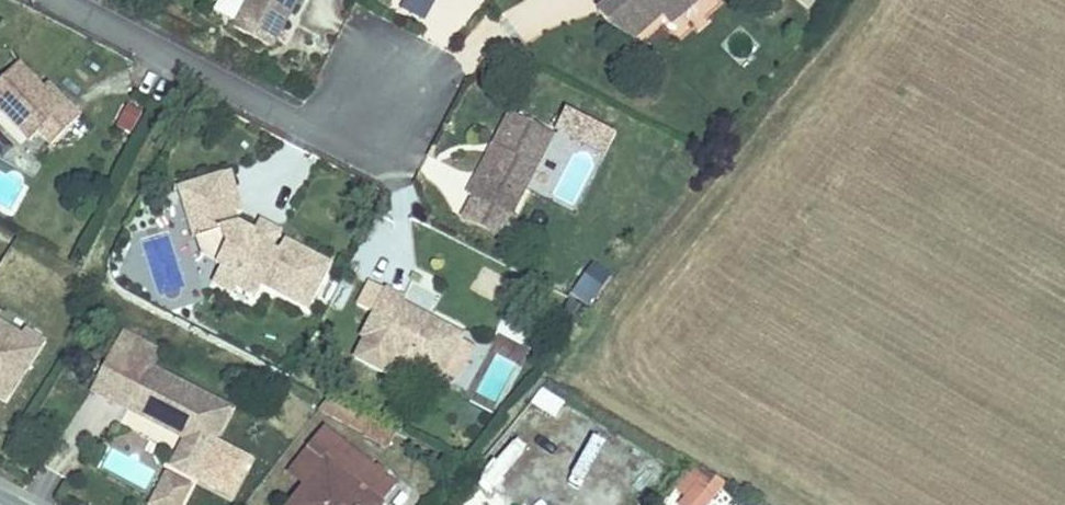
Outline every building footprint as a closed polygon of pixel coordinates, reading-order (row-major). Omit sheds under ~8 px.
[(234,20),(272,41),(294,0),(245,0),(234,20)] [(603,7),(620,25),(627,19),(640,33),(667,8),(677,19),(685,0),(610,0),(603,7)] [(677,19),(698,0),(685,0),(677,19)] [(0,77),(0,88),(42,128),(50,120),(65,134),(95,102),(82,90),(74,98),(50,75),(24,51),(0,77)] [(58,67),(50,75),(74,98),(82,90),(58,67)] [(116,126),(132,134),(143,112),(127,104),(116,126)] [(463,193),(511,216),(554,130),(506,107),(489,141),(503,148),(489,178),(474,171),(463,193)] [(605,155),(616,132),(566,108),(555,131),(605,155)] [(503,148),(489,141),(474,171),(489,178),(503,148)] [(235,167),(204,177),(210,194),(241,185),(235,167)] [(204,177),(179,185),(193,234),(221,224),(229,245),(207,293),(235,304),(239,293),(258,299),(266,281),(307,300),(327,255),(289,239),(284,252),(274,249),(254,241),(259,229),(244,224),(238,206),(247,202),(241,185),(210,194),(204,177)] [(511,216),(463,193),(454,212),(502,236),(511,216)] [(263,218),(259,229),(254,241),(274,249),(282,224),(263,218)] [(221,224),(193,234),(203,256),(220,264),(229,245),(221,224)] [(570,294),(589,307),(611,276),(593,263),(570,294)] [(387,289),(363,340),(441,377),(461,337),(403,309),(407,299),(387,289)] [(128,408),(143,415),(164,373),(149,366),(128,408)] [(198,475),(232,407),(164,373),(143,415),(184,436),(171,462),(198,475)] [(541,387),(531,403),(554,418),(565,402),(541,387)] [(326,423),(309,444),(332,461),(314,485),(299,504),(386,504),(404,481),(326,423)] [(332,461),(309,444),(292,468),(314,485),(332,461)] [(672,500),(681,504),(711,504),(725,480),(692,462),(672,500)]
